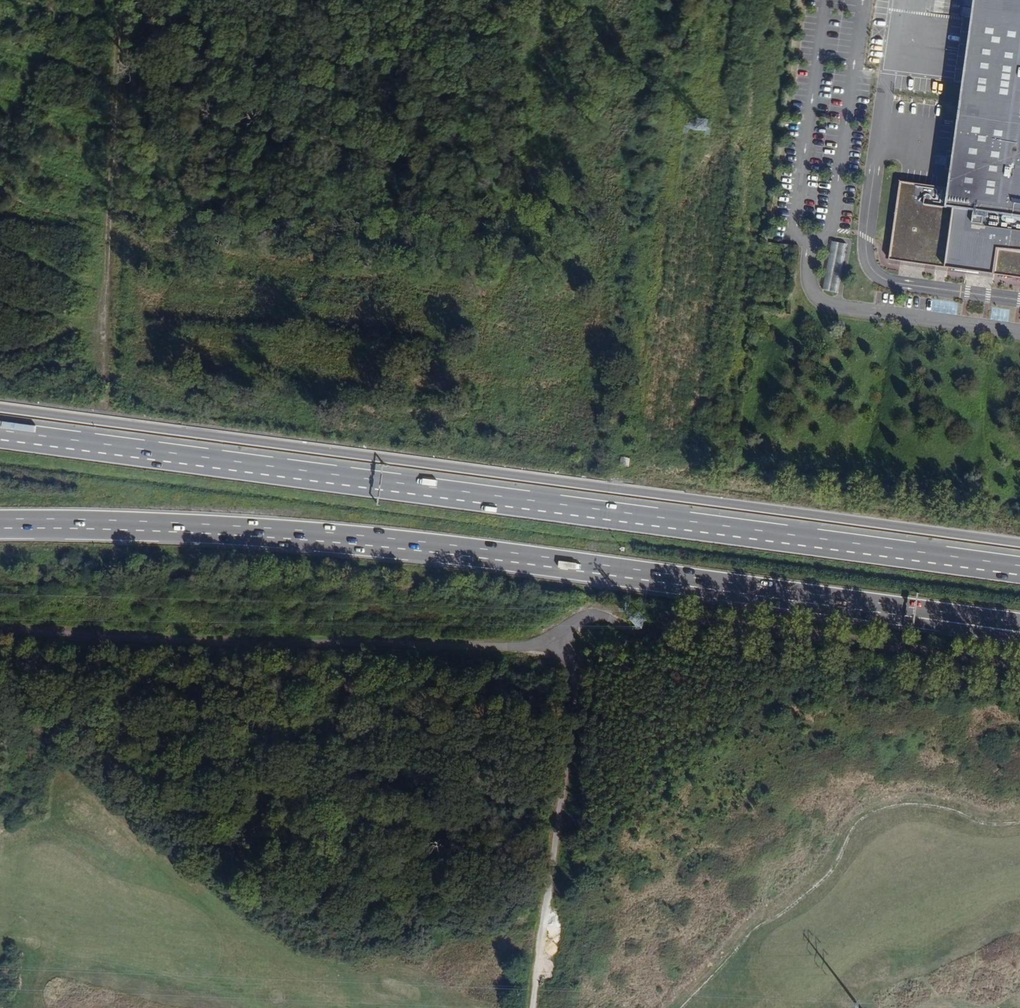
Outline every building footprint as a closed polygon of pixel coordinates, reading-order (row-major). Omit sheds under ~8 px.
[(974,21),(950,192),(900,185),(889,264),(968,275),(968,271),(994,275),(993,278),(1019,282),(1019,0),(977,0),(974,21)] [(963,16),(974,21),(977,0),(965,0),(963,16)] [(847,244),(832,241),(823,290),(837,293),(847,244)] [(957,313),(958,302),(932,301),(932,312),(957,313)]
